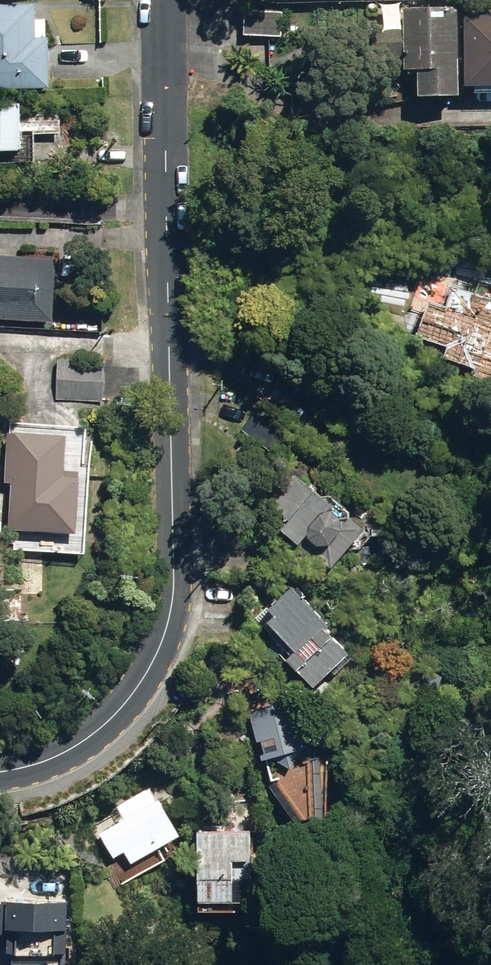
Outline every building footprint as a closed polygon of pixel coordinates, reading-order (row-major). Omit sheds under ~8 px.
[(59,89),(57,38),(43,39),(42,4),(0,5),(0,90),(59,89)] [(459,96),(457,7),(403,8),(405,68),(418,68),(419,97),(459,96)] [(244,34),(282,36),(283,13),(245,11),(244,34)] [(471,15),(472,85),(490,85),(490,14),(471,15)] [(31,149),(30,104),(0,105),(0,150),(31,149)] [(58,323),(61,259),(0,256),(0,320),(58,323)] [(423,333),(455,342),(452,353),(486,363),(479,386),(490,390),(490,295),(459,285),(453,304),(434,298),(423,333)] [(55,400),(101,401),(102,362),(56,360),(55,400)] [(11,547),(90,551),(95,425),(16,421),(11,547)] [(378,518),(374,522),(337,489),(334,492),(309,469),(272,510),(335,567),(358,541),(367,549),(387,527),(378,518)] [(332,625),(295,586),(271,609),(277,615),(270,622),(296,651),(286,660),(316,692),(353,658),(327,630),(332,625)] [(290,698),(250,709),(271,781),(278,779),(309,825),(327,821),(330,761),(308,759),(290,698)] [(127,865),(181,835),(161,800),(153,804),(144,788),(114,806),(121,819),(97,833),(113,861),(122,856),(127,865)] [(250,832),(198,832),(198,902),(251,902),(250,832)] [(70,902),(2,901),(2,941),(0,944),(0,964),(66,964),(70,902)]
